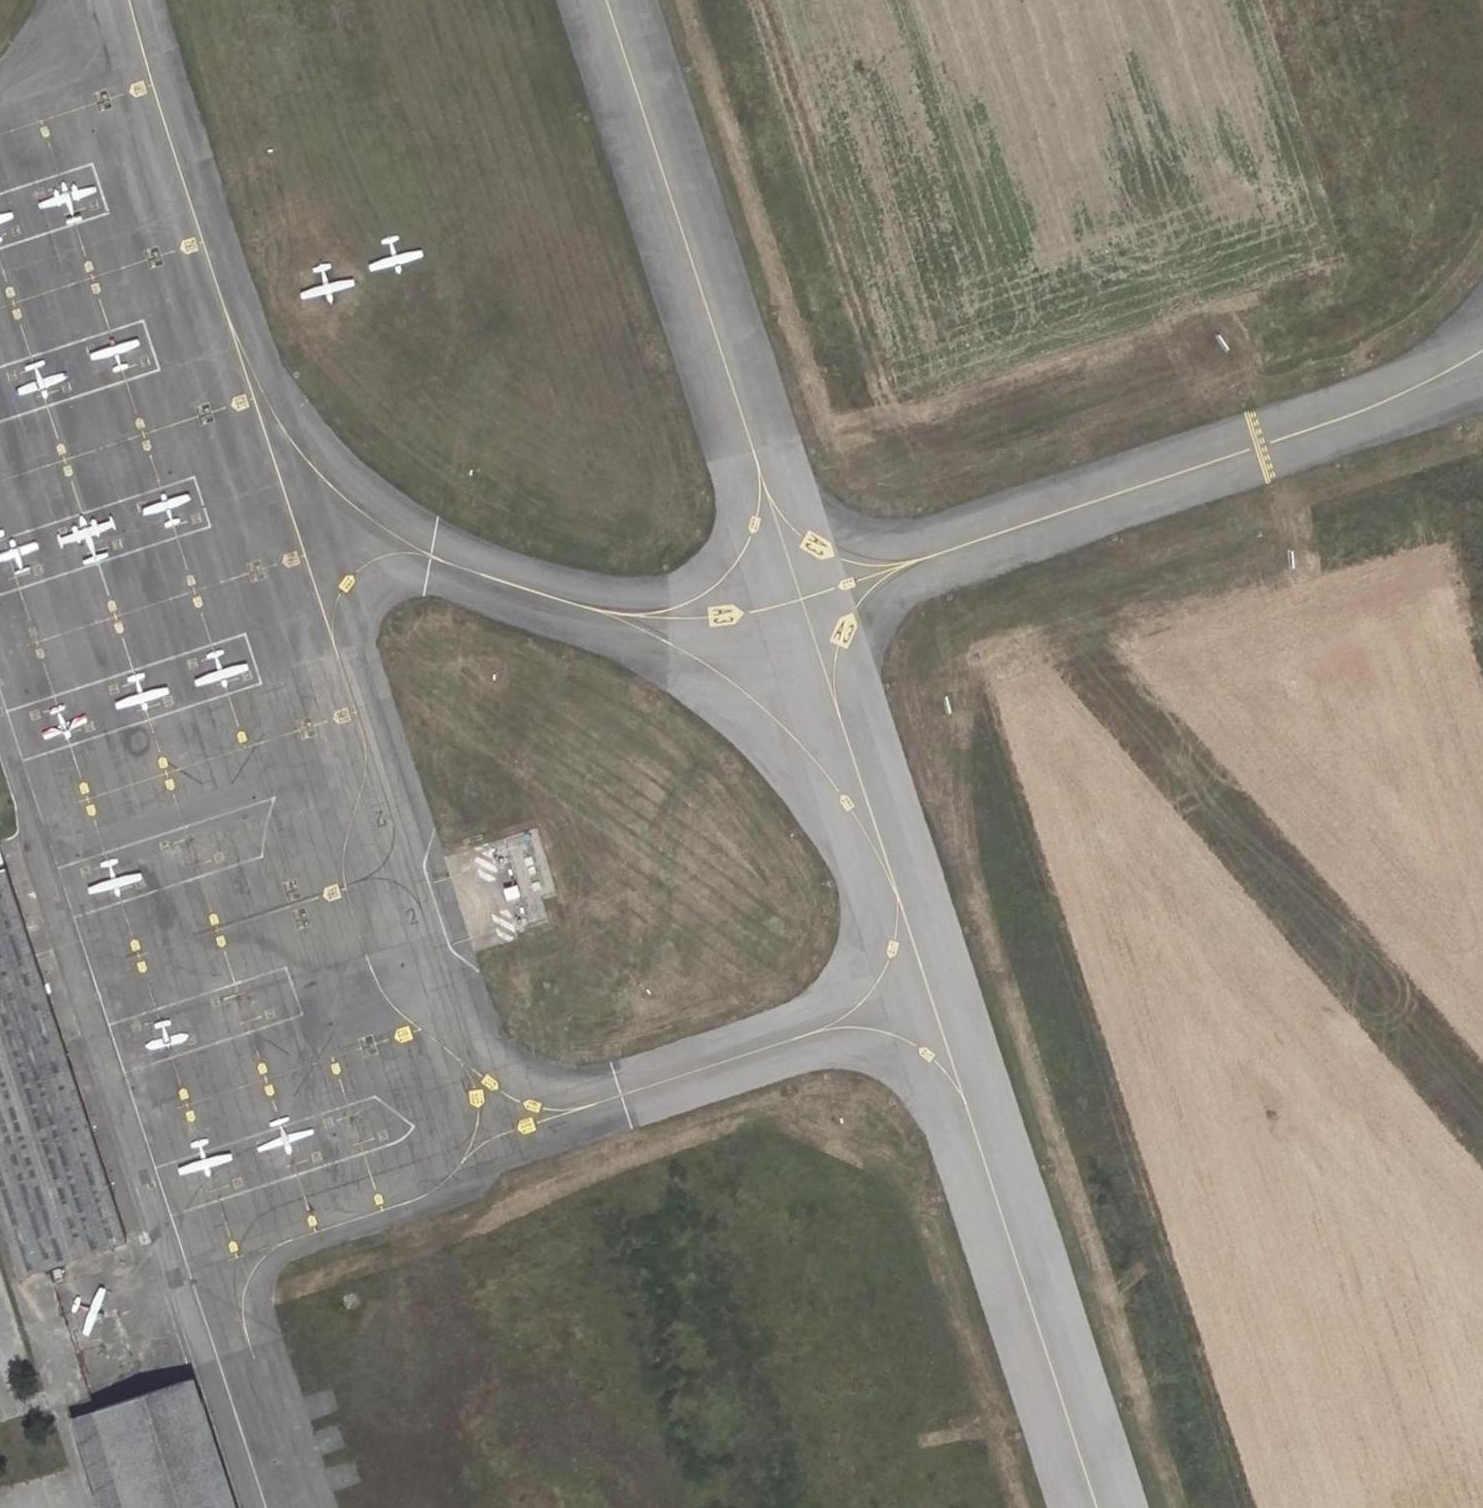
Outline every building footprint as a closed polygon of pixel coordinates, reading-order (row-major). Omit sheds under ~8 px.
[(20,1278),(49,1270),(129,1243),(104,1172),(6,869),(0,871),(0,1219),(20,1278)] [(102,1507),(235,1507),(213,1441),(193,1378),(95,1410),(72,1417),(102,1507)]
